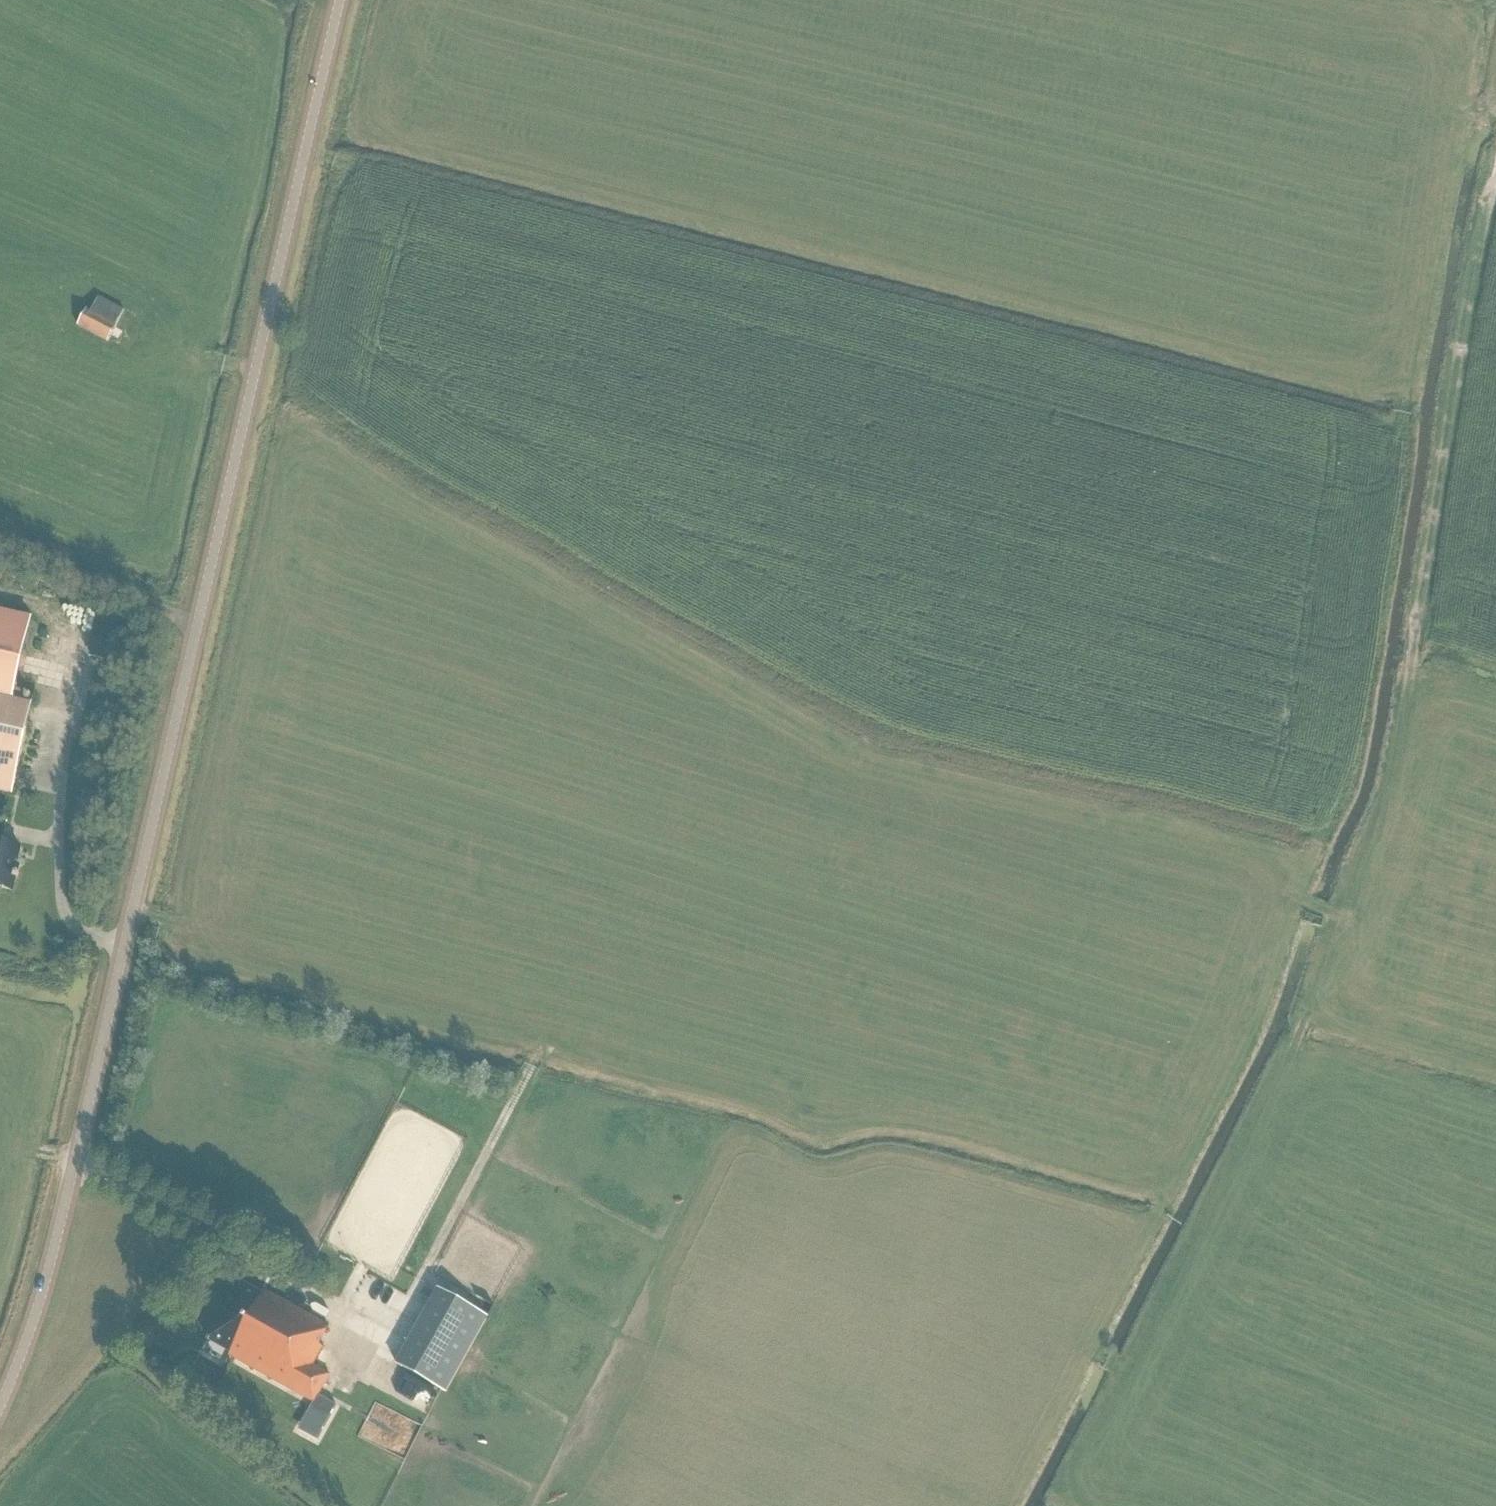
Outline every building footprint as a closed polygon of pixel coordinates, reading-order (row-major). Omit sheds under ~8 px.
[(91,311),(86,308),(77,326),(107,341),(123,310),(98,297),(91,311)] [(12,793),(34,705),(12,700),(31,622),(0,614),(0,790),(12,793)] [(3,889),(13,891),(20,863),(17,862),(21,848),(1,843),(7,817),(0,815),(0,891),(3,889)] [(330,1327),(328,1326),(265,1292),(264,1295),(240,1282),(208,1341),(231,1353),(229,1356),(315,1403),(331,1375),(313,1365),(323,1347),(320,1346),(330,1327)] [(438,1290),(396,1365),(446,1392),(487,1318),(438,1290)]
